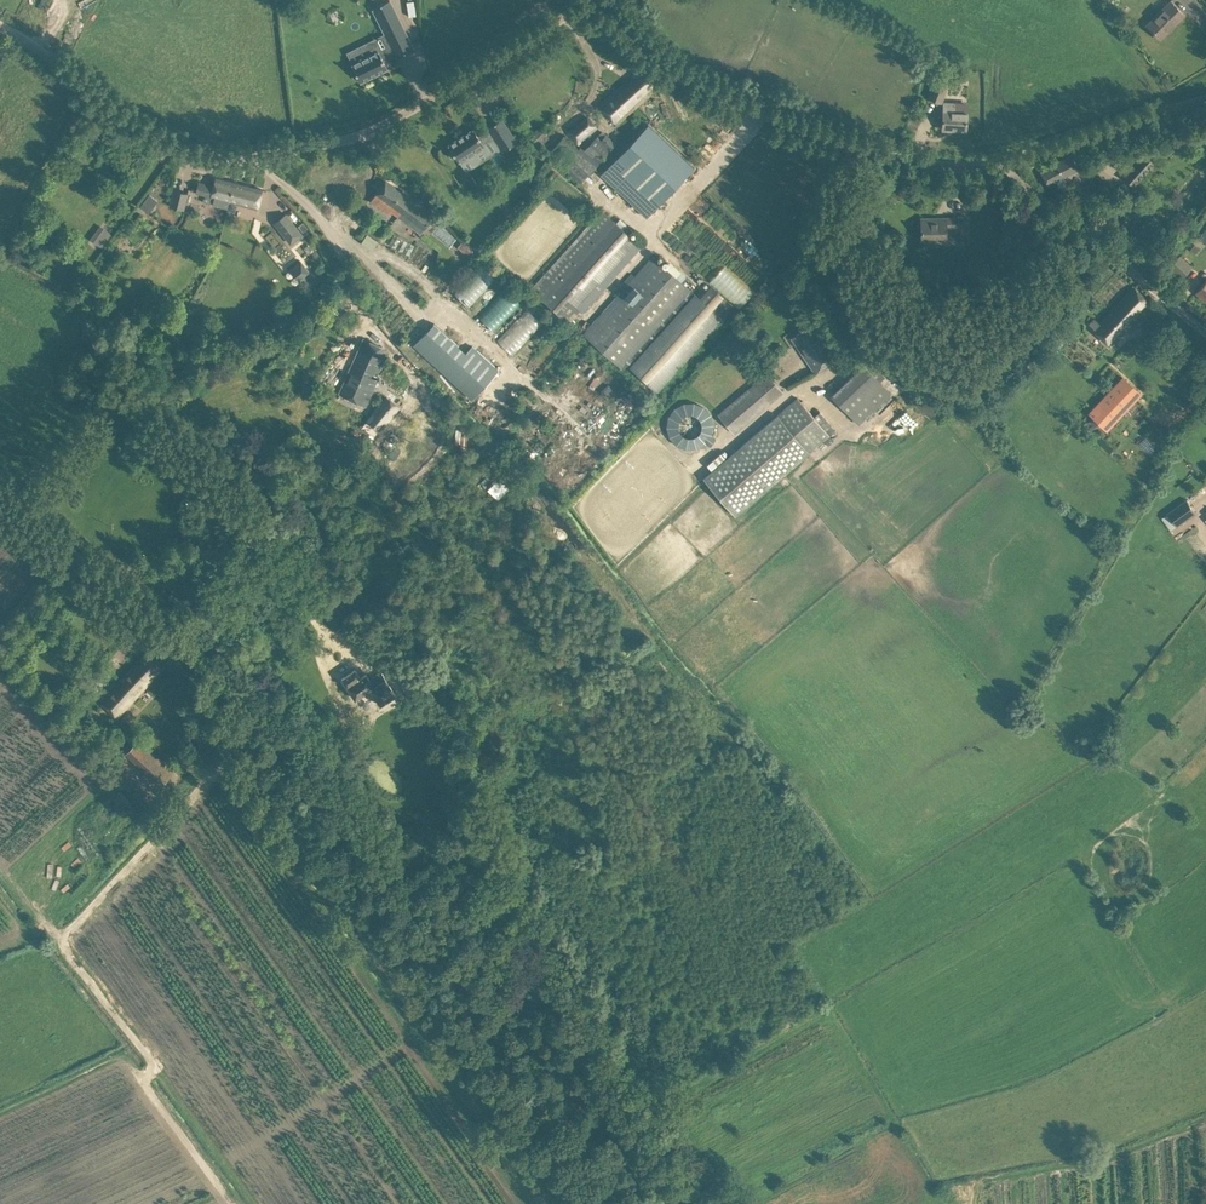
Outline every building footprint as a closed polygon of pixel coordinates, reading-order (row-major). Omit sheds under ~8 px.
[(352,74),(353,76),(355,77),(358,78),(361,82),(386,69),(387,68),(383,60),(395,54),(396,56),(413,47),(390,0),(389,0),(372,9),(384,33),(391,45),(379,51),(378,51),(377,51),(374,46),(350,58),(353,63),(352,64),(354,68),(352,71),(352,74)] [(1184,14),(1171,1),(1146,25),(1159,39),(1184,14)] [(643,65),(598,105),(614,123),(660,84),(643,65)] [(966,130),(966,118),(967,112),(955,111),(955,103),(944,103),(942,129),(966,130)] [(558,115),(548,123),(555,132),(565,124),(558,115)] [(578,144),(598,128),(587,115),(567,132),(578,144)] [(502,151),(517,142),(501,119),(487,128),(489,130),(478,137),(473,128),(448,145),(450,149),(449,151),(449,154),(451,156),(453,158),(456,158),(459,162),(460,161),(463,166),(486,151),(483,146),(484,145),(483,145),(494,138),(502,151)] [(647,124),(601,174),(647,216),(694,167),(647,124)] [(564,135),(548,153),(579,183),(581,181),(592,171),(596,166),(616,143),(602,130),(584,149),(581,146),(578,148),(564,135)] [(1133,186),(1154,163),(1145,154),(1123,176),(1133,186)] [(1048,186),(1056,181),(1057,184),(1057,187),(1059,191),(1062,191),(1068,188),(1069,185),(1067,182),(1064,181),(1062,178),(1078,169),(1071,155),(1040,171),(1048,186)] [(212,204),(228,208),(229,201),(234,182),(216,177),(213,186),(198,182),(195,192),(214,197),(212,204)] [(391,210),(398,216),(412,197),(402,190),(401,192),(386,181),(370,201),(380,208),(388,214),(391,210)] [(229,201),(258,208),(262,189),(234,182),(229,201)] [(174,189),(169,206),(184,209),(188,193),(174,189)] [(149,193),(140,206),(148,212),(157,199),(149,193)] [(420,232),(426,224),(434,214),(412,197),(398,216),(420,232)] [(1139,209),(1134,198),(1123,203),(1128,214),(1139,209)] [(285,213),(274,223),(290,243),(302,234),(285,213)] [(921,218),(921,231),(921,239),(946,239),(946,227),(956,227),(956,239),(967,238),(967,217),(945,217),(945,218),(921,218)] [(591,221),(543,275),(577,305),(636,239),(614,219),(603,231),(591,221)] [(108,233),(99,226),(90,239),(99,245),(108,233)] [(1194,244),(1189,249),(1195,254),(1199,248),(1194,244)] [(621,367),(691,289),(653,254),(634,275),(631,273),(623,282),(626,285),(583,332),(621,367)] [(1181,278),(1189,269),(1191,266),(1179,255),(1169,267),(1181,278)] [(1006,258),(998,270),(1006,276),(1014,264),(1006,258)] [(301,261),(291,269),(292,270),(292,269),(300,279),(300,280),(303,278),(307,282),(313,277),(301,261)] [(483,264),(457,292),(472,306),(498,278),(483,264)] [(1195,292),(1205,302),(1205,280),(1195,292)] [(1110,346),(1142,312),(1150,303),(1132,286),(1092,329),(1110,346)] [(507,287),(480,314),(497,331),(524,303),(507,287)] [(657,391),(723,318),(695,293),(629,366),(657,391)] [(530,307),(501,336),(518,352),(546,323),(530,307)] [(434,323),(413,345),(472,399),(499,370),(473,345),(465,353),(458,347),(459,346),(434,323)] [(791,338),(798,348),(814,371),(835,357),(812,323),(791,338)] [(767,340),(753,327),(742,339),(755,352),(767,340)] [(341,392),(352,397),(366,404),(377,378),(378,378),(379,376),(372,373),(383,348),(364,340),(341,392)] [(832,394),(858,422),(890,393),(864,365),(832,394)] [(1122,377),(1089,412),(1093,415),(1096,419),(1098,417),(1099,415),(1103,418),(1100,422),(1107,429),(1140,394),(1122,377)] [(756,382),(753,384),(767,401),(769,403),(782,392),(776,386),(774,387),(768,380),(763,380),(758,384),(756,382)] [(748,389),(720,413),(734,429),(762,405),(748,389)] [(379,432),(402,405),(387,392),(364,418),(379,432)] [(667,420),(668,429),(671,436),(676,441),(682,445),(689,447),(697,447),(704,445),(710,440),(715,434),(718,427),(718,419),(715,411),(711,404),(704,400),(696,397),(688,397),(680,400),(673,405),(669,412),(667,420)] [(819,411),(813,416),(797,397),(714,468),(745,506),(823,440),(829,435),(825,430),(830,425),(819,411)] [(1160,446),(1169,436),(1154,423),(1145,433),(1160,446)] [(1177,527),(1197,513),(1188,500),(1168,514),(1177,527)] [(100,702),(109,710),(116,717),(154,676),(162,668),(146,653),(100,702)] [(397,683),(408,676),(395,655),(384,662),(397,683)] [(341,678),(355,699),(370,689),(380,704),(395,695),(380,672),(369,679),(365,674),(360,678),(355,669),(341,678)] [(158,755),(140,739),(126,753),(144,770),(158,755)]
